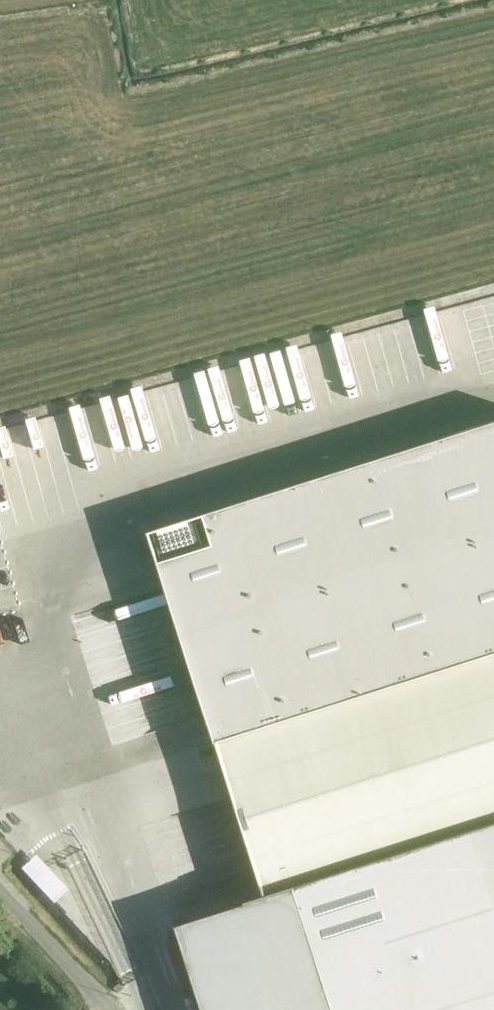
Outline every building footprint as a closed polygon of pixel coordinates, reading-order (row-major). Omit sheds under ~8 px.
[(0,429),(0,499),(66,483),(49,417),(0,429)] [(148,529),(216,741),(218,741),(493,653),(493,420),(148,529)] [(177,923),(204,1009),(493,1009),(493,653),(218,741),(266,895),(177,923)]
